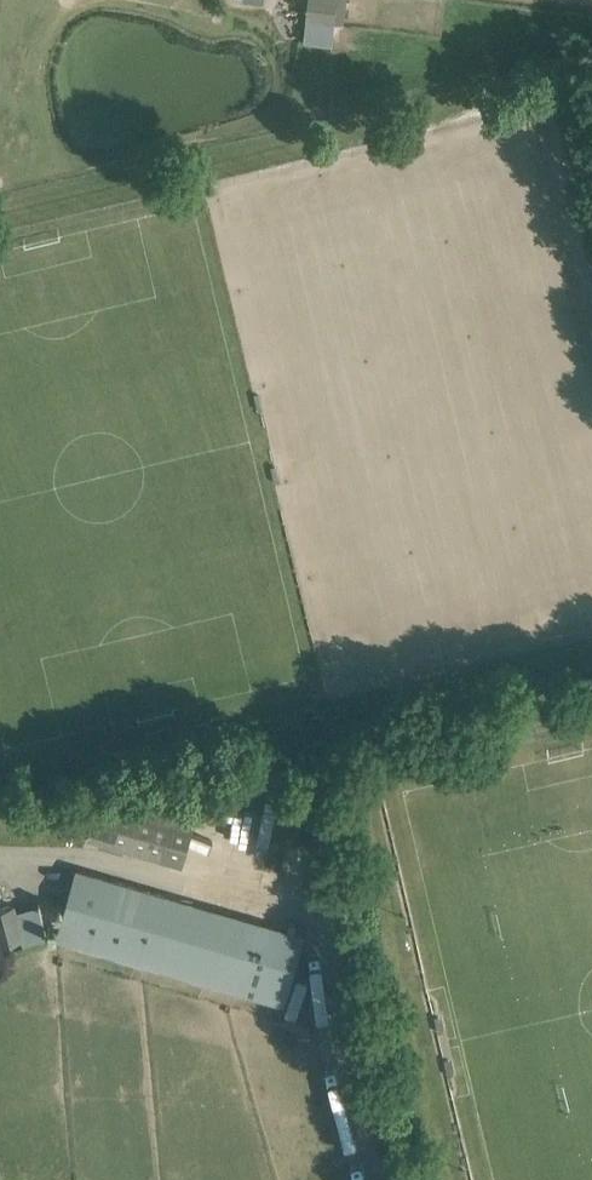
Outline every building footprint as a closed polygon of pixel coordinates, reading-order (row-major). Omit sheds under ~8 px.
[(307,19),(335,22),(338,0),(309,0),(307,19)] [(195,821),(129,802),(99,793),(87,835),(184,863),(195,821)] [(26,836),(55,837),(56,803),(27,802),(26,836)] [(78,877),(75,875),(57,937),(286,1002),(305,937),(276,928),(277,926),(181,899),(182,898),(105,876),(104,880),(79,872),(78,877)] [(25,935),(16,901),(0,906),(0,942),(25,935)]
